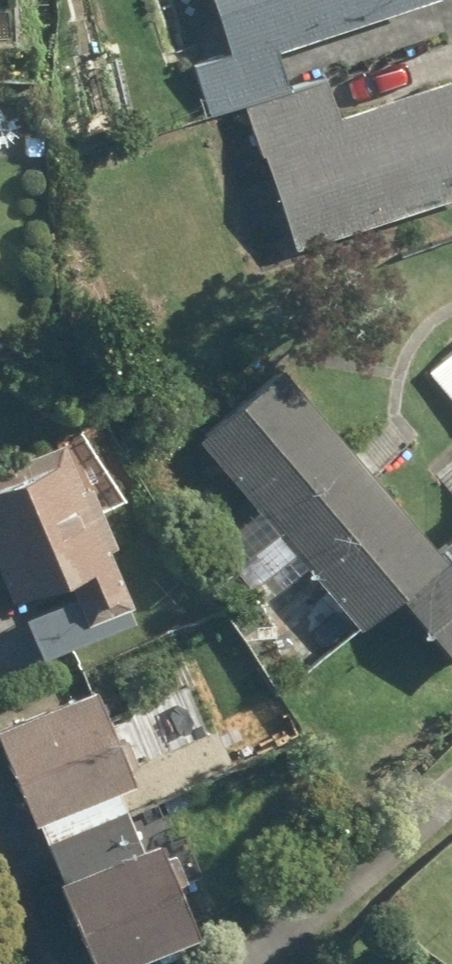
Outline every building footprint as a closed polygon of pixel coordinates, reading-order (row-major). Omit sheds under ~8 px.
[(292,90),(279,52),(434,0),(209,0),(227,52),(187,66),(205,119),(245,106),(294,253),(451,200),(451,84),(341,121),(327,78),(292,90)] [(436,384),(451,401),(451,370),(436,384)] [(258,593),(300,557),(363,630),(443,561),(281,373),(201,442),(262,512),(226,543),(242,561),(235,567),(258,593)] [(14,606),(87,576),(100,610),(126,600),(63,444),(0,469),(0,572),(14,606)] [(404,599),(451,655),(451,541),(439,552),(448,562),(404,599)] [(29,824),(127,785),(90,691),(0,727),(0,752),(29,824)] [(59,884),(93,963),(129,963),(189,938),(150,845),(59,884)]
